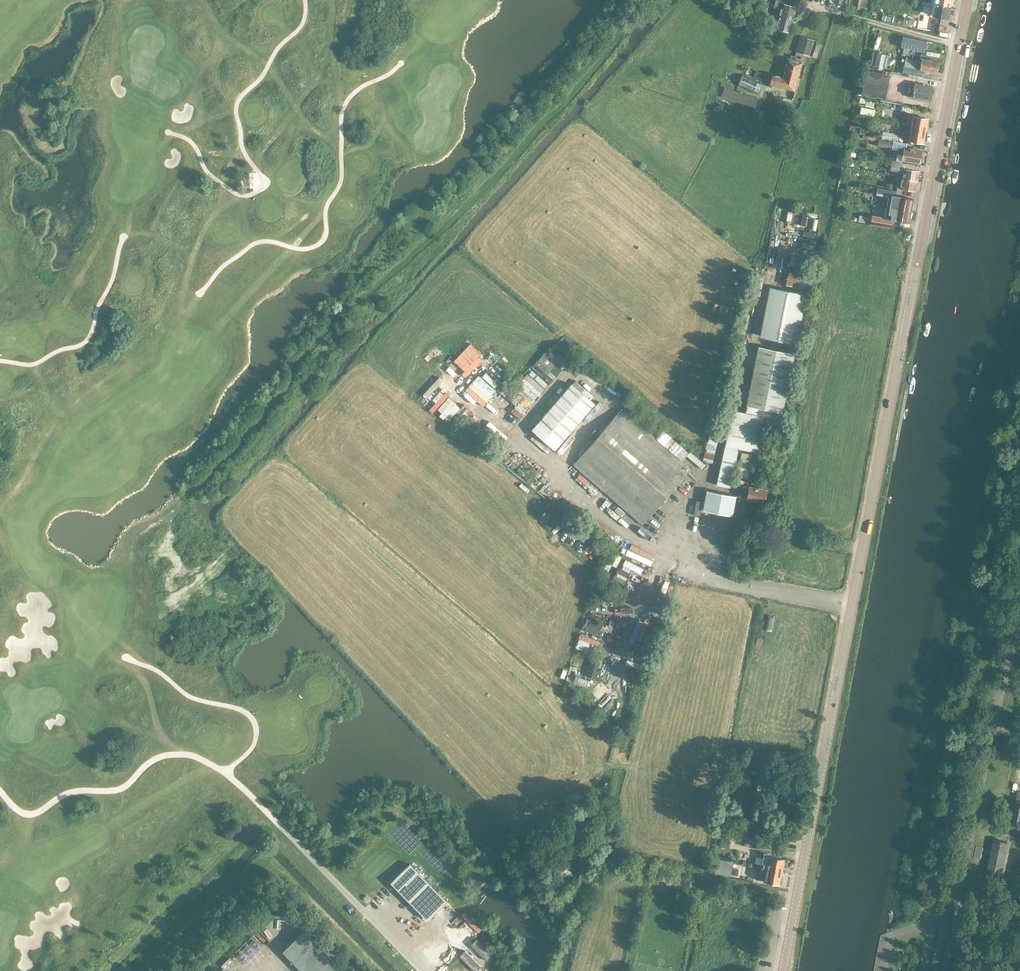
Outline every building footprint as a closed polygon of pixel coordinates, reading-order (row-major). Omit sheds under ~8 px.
[(797,6),(782,2),(777,1),(776,7),(780,8),(778,18),(771,16),(768,25),(775,27),(775,28),(775,29),(775,31),(781,33),(782,30),(790,32),(797,6)] [(950,6),(934,3),(931,15),(948,19),(950,6)] [(899,24),(901,17),(898,17),(899,12),(890,10),(888,21),(899,24)] [(810,55),(815,39),(800,35),(796,52),(810,55)] [(925,52),(928,42),(903,36),(901,47),(925,52)] [(873,62),(888,65),(890,54),(875,51),(873,62)] [(803,62),(797,60),(797,56),(791,55),(790,58),(787,57),(782,76),(773,73),(770,84),(795,91),(803,62)] [(938,62),(921,59),(920,69),(937,72),(938,62)] [(915,76),(916,69),(904,66),(902,73),(915,76)] [(886,99),(891,74),(866,70),(861,94),(886,99)] [(736,81),(738,76),(738,75),(727,72),(725,78),(736,81)] [(742,75),(741,78),(739,77),(737,83),(738,83),(741,85),(740,86),(758,94),(762,84),(742,75)] [(919,79),(911,78),(910,83),(915,84),(912,97),(930,101),(933,87),(918,84),(919,79)] [(758,98),(724,87),(721,97),(755,108),(758,98)] [(793,105),(795,97),(789,96),(787,104),(793,105)] [(914,114),(915,107),(903,105),(902,112),(914,114)] [(732,118),(739,120),(741,112),(734,111),(732,118)] [(744,122),(749,124),(749,120),(756,122),(759,112),(753,111),(751,116),(746,114),(744,122)] [(928,119),(912,115),(909,127),(926,131),(928,119)] [(926,131),(909,127),(907,139),(924,143),(926,131)] [(906,148),(907,143),(898,141),(899,134),(883,131),(882,139),(879,139),(878,146),(899,150),(898,154),(902,154),(901,161),(903,161),(902,162),(916,164),(916,162),(920,163),(922,150),(906,148)] [(916,164),(902,162),(892,160),(891,165),(898,167),(897,170),(903,171),(901,178),(918,181),(920,170),(915,170),(916,164)] [(257,174),(247,174),(245,187),(256,188),(257,174)] [(918,181),(901,178),(899,188),(900,188),(899,193),(907,195),(908,190),(916,191),(918,181)] [(914,199),(897,196),(897,191),(892,190),(893,186),(888,185),(887,189),(878,187),(876,195),(884,196),(882,205),(887,205),(887,206),(896,208),(912,211),(914,199)] [(910,223),(912,211),(896,208),(894,214),(888,213),(887,218),(872,215),(871,217),(859,215),(858,222),(870,224),(891,228),(892,220),(910,223)] [(801,223),(806,225),(809,215),(804,213),(801,223)] [(809,227),(815,229),(819,217),(812,215),(809,227)] [(792,255),(787,283),(812,287),(814,276),(801,274),(804,257),(792,255)] [(806,294),(770,287),(760,337),(796,344),(806,294)] [(471,342),(453,361),(467,375),(485,356),(471,342)] [(548,386),(569,359),(550,345),(533,367),(545,376),(541,380),(548,386)] [(748,406),(746,413),(765,417),(767,417),(764,431),(781,434),(785,414),(782,414),(794,353),(758,346),(747,405),(748,406)] [(466,388),(484,405),(498,391),(480,374),(466,388)] [(536,401),(545,384),(527,374),(518,391),(536,401)] [(555,450),(572,430),(595,403),(572,383),(532,430),(555,450)] [(431,407),(448,423),(462,407),(445,391),(431,407)] [(739,449),(757,452),(765,417),(746,413),(733,410),(716,485),(731,488),(739,449)] [(642,520),(686,464),(681,460),(688,451),(662,430),(655,439),(621,412),(576,468),(642,520)] [(704,459),(714,461),(719,436),(710,434),(704,459)] [(749,477),(753,452),(743,451),(740,476),(749,477)] [(706,465),(691,452),(687,456),(702,469),(706,465)] [(743,486),(742,491),(740,491),(738,505),(745,506),(747,500),(765,503),(767,489),(749,486),(749,487),(743,486)] [(733,516),(737,496),(707,490),(703,510),(733,516)] [(627,560),(625,565),(642,572),(644,567),(627,560)] [(601,609),(624,617),(628,607),(604,599),(601,609)] [(587,617),(584,629),(602,635),(605,623),(587,617)] [(587,675),(597,678),(603,660),(593,657),(587,675)] [(768,773),(769,767),(759,765),(758,771),(768,773)] [(1018,792),(1017,800),(1016,800),(1012,817),(1019,819),(1019,792),(1018,792)] [(1008,842),(995,840),(989,870),(991,870),(990,877),(998,879),(1000,872),(1001,873),(1008,842)] [(784,860),(768,856),(765,869),(782,872),(784,860)] [(718,857),(716,872),(732,874),(734,860),(718,857)] [(410,864),(391,882),(431,922),(449,904),(410,864)] [(782,872),(765,869),(763,881),(780,884),(782,872)] [(304,930),(283,951),(302,970),(338,970),(341,968),(304,930)] [(244,964),(265,944),(257,935),(236,955),(244,964)] [(466,957),(470,953),(460,943),(455,948),(466,957)] [(236,965),(237,966),(238,965),(231,959),(219,970),(231,970),(236,965)]
